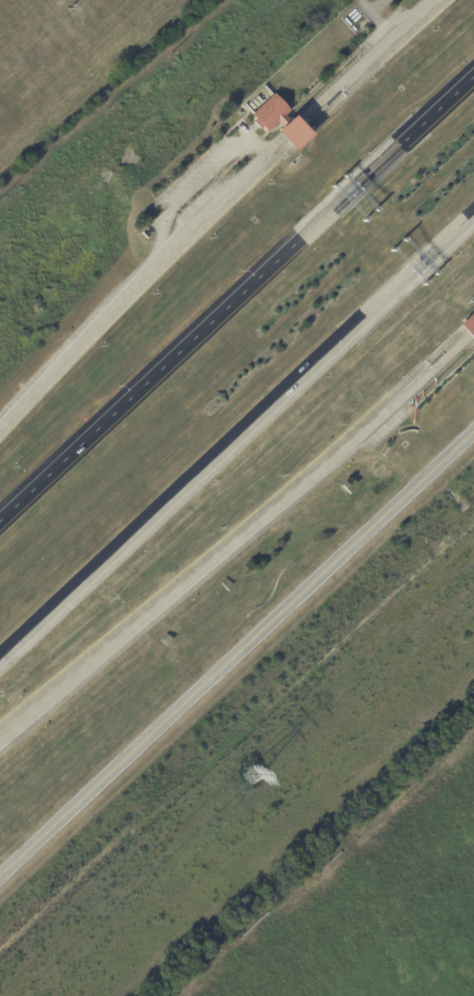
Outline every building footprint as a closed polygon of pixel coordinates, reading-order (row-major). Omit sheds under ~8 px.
[(288,107),(291,111),(287,116),(292,121),(297,116),(308,129),(315,136),(299,152),(291,144),(280,132),(284,128),(279,123),(269,133),(264,128),(262,130),(255,122),(257,120),(253,115),(275,94),(288,107)] [(461,327),(473,314),(473,341),(470,337),(461,327)]
